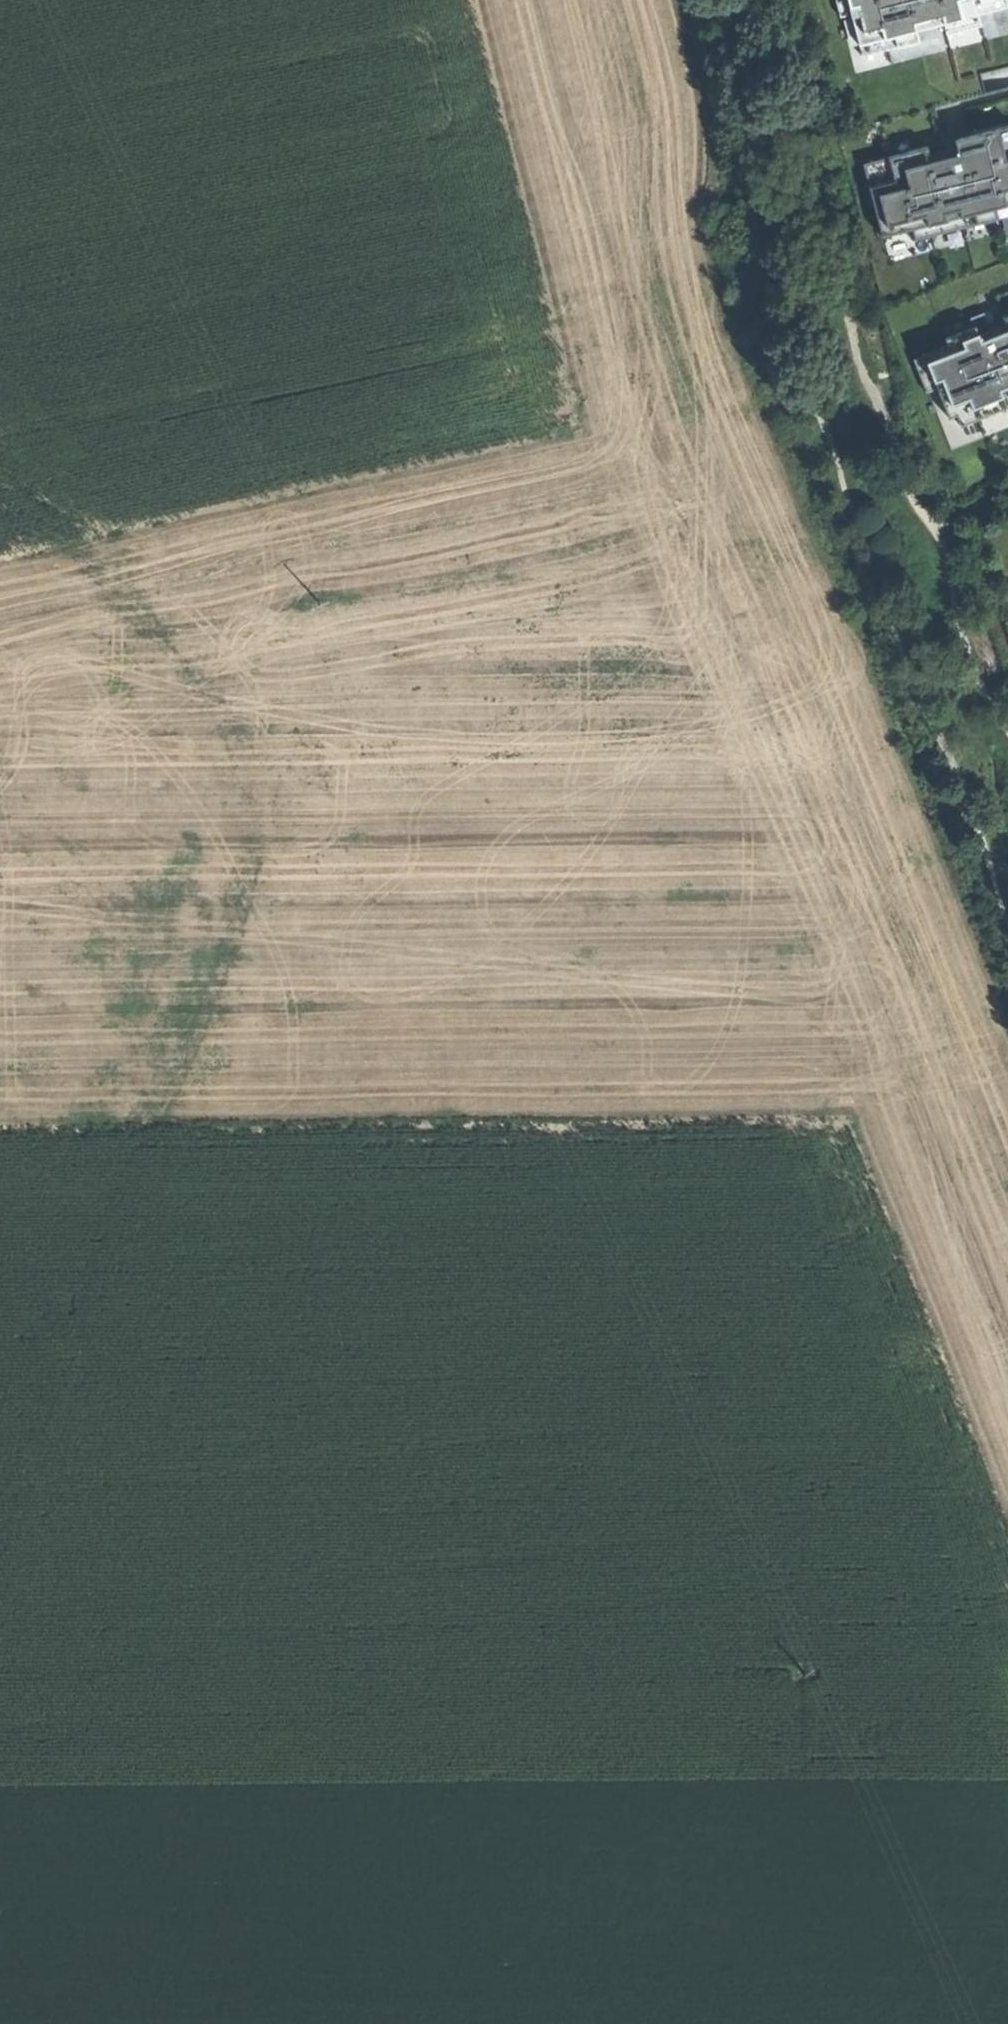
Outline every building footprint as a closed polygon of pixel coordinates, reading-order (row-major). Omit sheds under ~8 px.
[(862,56),(919,42),(916,30),(944,24),(947,35),(981,26),(978,15),(1007,7),(1007,6),(1006,0),(836,0),(840,17),(851,15),(862,56)] [(863,164),(882,237),(911,229),(914,240),(1007,216),(1007,126),(957,139),(955,130),(940,134),(944,152),(930,156),(927,147),(863,164)] [(947,338),(950,345),(915,358),(928,392),(939,388),(950,418),(958,415),(962,426),(1007,408),(1007,404),(1005,397),(1007,395),(1007,315),(1005,316),(1007,324),(993,329),(987,312),(972,317),(976,327),(947,338)]
